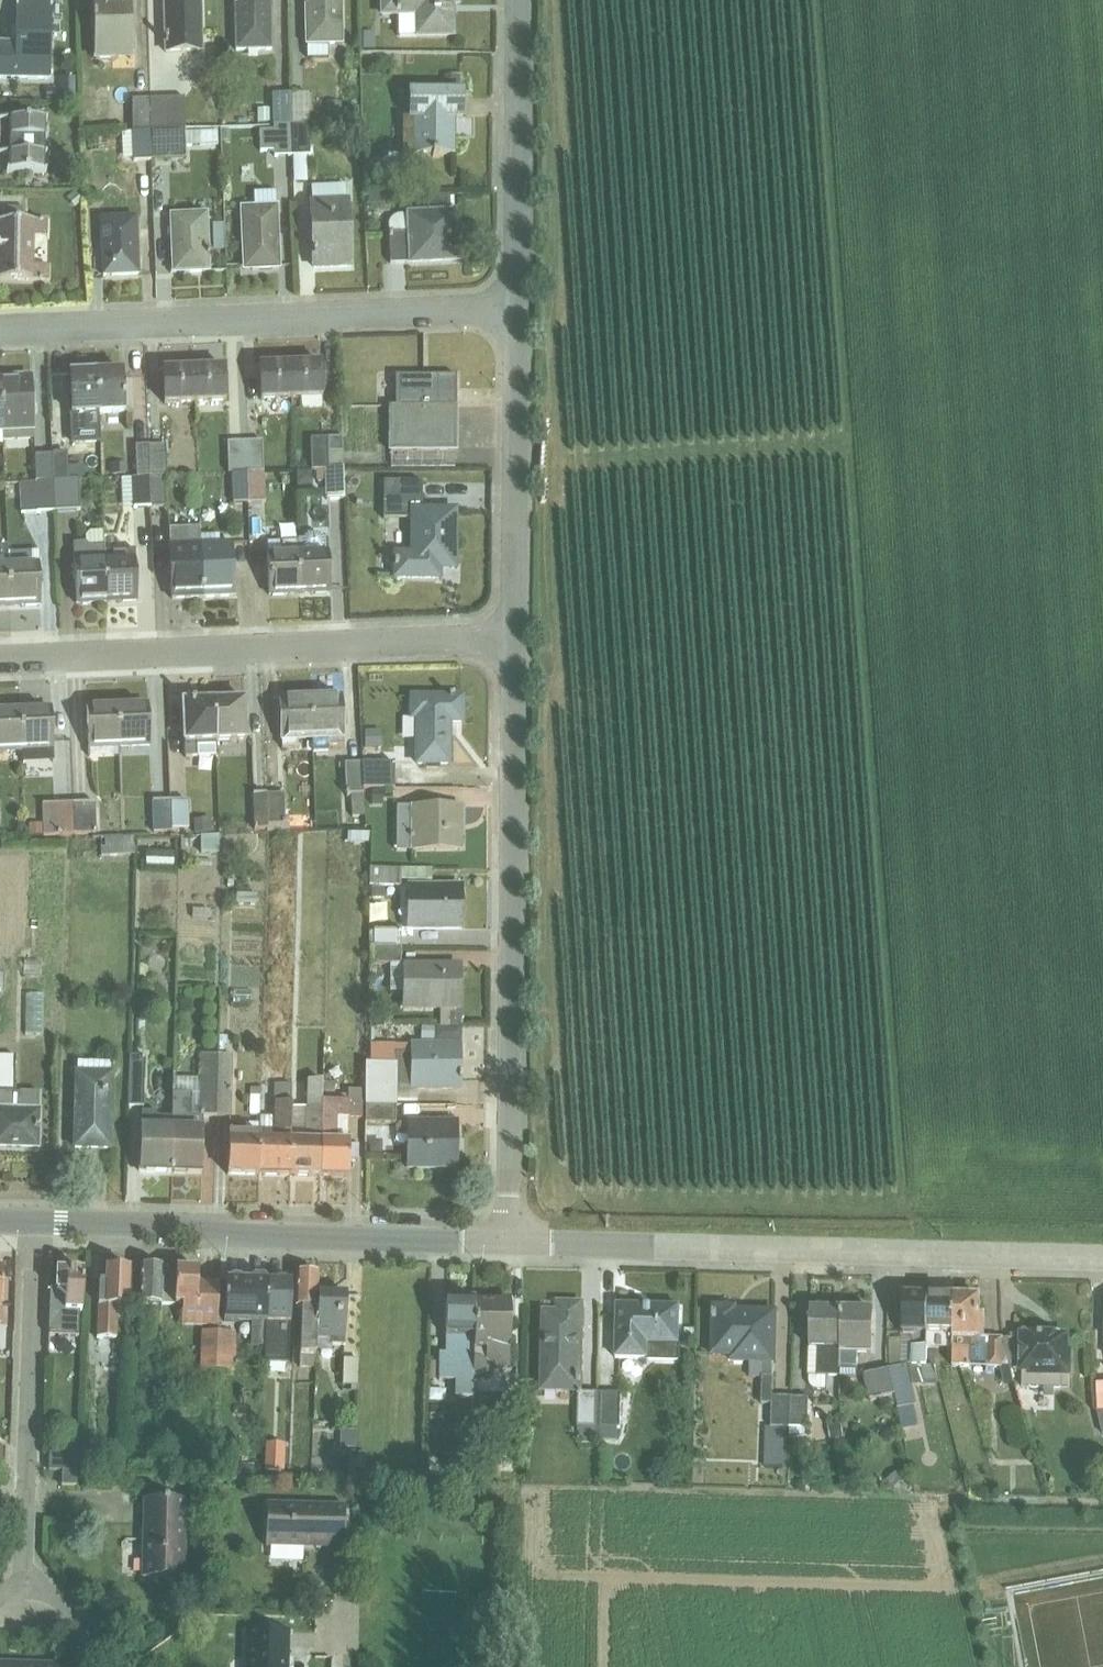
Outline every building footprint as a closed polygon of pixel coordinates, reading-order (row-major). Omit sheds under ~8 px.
[(50,79),(52,0),(17,0),(16,44),(0,44),(0,78),(50,79)] [(95,58),(94,58),(94,61),(134,60),(132,0),(94,0),(95,58)] [(165,55),(203,54),(202,0),(163,0),(165,55)] [(236,52),(273,51),(272,0),(234,0),(236,52)] [(306,47),(308,47),(307,59),(329,59),(329,47),(344,47),(343,0),(305,0),(306,47)] [(383,19),(399,19),(399,37),(452,36),(452,5),(457,5),(457,0),(382,0),(383,19)] [(365,32),(352,31),(351,48),(365,48),(365,32)] [(448,91),(462,92),(462,75),(448,75),(448,91)] [(46,87),(46,99),(74,100),(75,76),(60,76),(60,88),(46,87)] [(462,92),(448,91),(409,91),(410,121),(402,120),(402,155),(413,155),(413,156),(456,157),(455,121),(465,121),(465,92),(462,92)] [(292,127),(291,95),(272,95),(272,109),(257,110),(258,125),(273,124),(273,128),(292,127)] [(291,95),(292,127),(309,127),(308,95),(291,95)] [(151,132),(185,131),(185,99),(150,100),(151,132)] [(133,132),(151,132),(150,100),(132,100),(133,132)] [(342,104),(327,104),(327,120),(342,120),(342,104)] [(10,155),(9,173),(44,174),(45,122),(0,121),(0,154),(10,155)] [(292,127),(273,128),(273,131),(259,131),(259,152),(274,152),(274,158),(293,158),(292,127)] [(292,127),(293,158),(294,182),(310,181),(309,127),(292,127)] [(185,131),(151,132),(152,161),(186,160),(186,148),(218,147),(217,133),(185,134),(185,131)] [(151,132),(133,132),(123,133),(124,162),(152,161),(151,132)] [(312,201),(309,202),(312,271),(353,270),(350,200),(347,200),(346,186),(311,187),(312,201)] [(431,216),(450,215),(449,195),(430,196),(431,216)] [(279,207),(240,208),(243,273),(281,271),(279,207)] [(49,282),(49,267),(35,266),(35,237),(48,238),(48,221),(42,221),(42,220),(31,219),(31,221),(26,220),(26,209),(2,208),(2,221),(0,220),(0,281),(49,282)] [(208,214),(170,215),(172,276),(211,274),(208,214)] [(450,215),(431,216),(388,218),(390,266),(461,262),(460,240),(456,240),(455,214),(450,215)] [(138,217),(101,218),(103,278),(140,276),(138,217)] [(224,223),(212,224),(213,251),(225,250),(224,223)] [(290,366),(292,401),(322,399),(321,365),(290,366)] [(292,401),(290,366),(259,366),(260,402),(292,401)] [(194,369),(196,404),(227,403),(225,368),(194,369)] [(196,404),(194,369),(162,370),(164,406),(196,404)] [(97,372),(100,417),(126,415),(124,371),(97,372)] [(100,417),(97,372),(70,373),(74,443),(101,442),(100,417)] [(1,377),(3,442),(34,441),(33,432),(35,432),(33,376),(1,377)] [(262,405),(263,418),(282,417),(281,405),(262,405)] [(390,453),(455,452),(456,408),(390,408),(390,453)] [(327,439),(328,469),(344,469),(343,438),(327,439)] [(328,469),(327,439),(311,440),(312,470),(317,470),(328,469)] [(246,443),(247,473),(265,472),(263,442),(246,443)] [(247,473),(246,443),(227,443),(229,474),(232,474),(247,473)] [(150,447),(150,478),(164,477),(167,477),(166,446),(150,447)] [(137,478),(150,478),(150,447),(136,447),(137,478)] [(455,452),(390,453),(391,471),(455,470),(455,452)] [(290,454),(274,454),(274,469),(290,469),(290,454)] [(37,483),(54,482),(54,455),(35,456),(37,483)] [(54,455),(54,482),(55,482),(67,482),(67,478),(86,477),(85,466),(67,467),(67,455),(54,455)] [(328,469),(317,470),(317,482),(326,482),(326,500),(345,500),(344,469),(328,469)] [(247,473),(248,505),(266,504),(265,472),(247,473)] [(247,473),(232,474),(233,505),(248,505),(247,473)] [(312,473),(297,473),(298,489),(313,488),(312,473)] [(122,507),(122,477),(112,477),(112,507),(122,507)] [(150,478),(151,509),(166,508),(164,477),(150,478)] [(150,478),(137,478),(132,479),(134,510),(151,509),(150,478)] [(54,482),(55,512),(81,511),(80,481),(67,482),(55,482),(54,482)] [(54,482),(37,483),(20,484),(22,514),(55,512),(54,482)] [(422,483),(384,483),(384,520),(409,520),(409,553),(395,552),(395,579),(439,579),(439,569),(455,569),(455,512),(422,512),(422,483)] [(203,599),(201,537),(201,528),(169,529),(170,546),(168,546),(171,601),(203,599)] [(107,605),(105,552),(104,532),(90,533),(86,537),(86,545),(74,545),(76,607),(107,605)] [(299,543),(300,596),(331,595),(328,539),(324,540),(318,535),(308,536),(303,541),(299,541),(299,543)] [(201,537),(203,599),(235,598),(233,543),(220,543),(220,536),(201,537)] [(300,596),(299,543),(283,545),(283,543),(268,543),(268,554),(266,554),(269,598),(300,596)] [(8,553),(7,546),(1,546),(1,557),(0,557),(0,610),(10,609),(8,553)] [(105,552),(107,605),(137,604),(135,550),(105,552)] [(8,553),(10,609),(40,608),(39,553),(8,553)] [(311,697),(313,741),(313,753),(330,752),(329,747),(344,746),(344,740),(345,740),(343,695),(311,697)] [(313,741),(311,697),(280,698),(281,743),(282,743),(283,749),(298,748),(298,742),(313,741)] [(448,698),(412,699),(412,722),(415,722),(415,765),(449,765),(449,733),(449,723),(462,723),(462,699),(455,699),(448,698)] [(214,701),(216,744),(250,741),(247,699),(214,701)] [(216,744),(214,701),(182,702),(186,758),(216,758),(216,744)] [(117,705),(119,750),(151,749),(149,704),(117,705)] [(119,750),(117,705),(87,707),(90,757),(91,758),(120,757),(119,750)] [(21,709),(23,754),(23,761),(26,762),(42,761),(45,760),(44,753),(55,752),(52,708),(21,709)] [(21,709),(0,710),(0,755),(23,754),(21,709)] [(382,732),(366,732),(366,749),(382,749),(382,732)] [(365,790),(364,764),(344,764),(346,797),(351,796),(351,802),(346,802),(347,825),(364,824),(365,790)] [(364,764),(365,790),(395,790),(394,764),(364,764)] [(113,773),(112,787),(133,789),(134,774),(113,773)] [(268,831),(267,795),(254,796),(255,831),(268,831)] [(267,795),(268,831),(268,834),(290,833),(290,825),(285,825),(284,795),(267,795)] [(170,802),(171,831),(190,830),(189,801),(170,802)] [(171,831),(170,802),(153,802),(154,833),(171,833),(171,831)] [(74,804),(75,835),(97,834),(97,803),(74,804)] [(75,835),(74,804),(44,805),(44,807),(42,807),(43,825),(29,825),(30,836),(75,835)] [(465,807),(397,808),(397,852),(466,852),(465,807)] [(212,819),(194,820),(195,835),(213,834),(212,819)] [(359,828),(336,830),(337,842),(360,840),(359,828)] [(219,836),(201,837),(202,856),(220,855),(219,836)] [(135,840),(101,841),(102,858),(136,855),(135,840)] [(147,853),(146,869),(175,869),(175,853),(147,853)] [(370,869),(370,886),(402,886),(401,881),(433,881),(433,869),(370,869)] [(464,885),(407,885),(406,932),(463,932),(464,885)] [(258,896),(237,895),(236,905),(258,906),(258,896)] [(370,947),(401,948),(401,930),(374,931),(374,933),(370,933),(370,947)] [(401,948),(370,947),(370,966),(391,966),(391,994),(403,993),(403,1012),(450,1012),(450,1016),(449,1027),(460,1027),(462,964),(401,964),(401,948)] [(26,962),(25,976),(41,976),(41,962),(26,962)] [(331,986),(330,997),(357,998),(357,987),(331,986)] [(14,1031),(32,1031),(31,989),(13,990),(14,1031)] [(234,992),(234,1005),(252,1005),(252,993),(234,992)] [(449,1027),(450,1016),(439,1015),(439,1027),(449,1027)] [(415,1027),(415,1040),(434,1041),(434,1028),(415,1027)] [(364,1092),(364,1107),(396,1107),(397,1103),(397,1091),(415,1091),(461,1091),(462,1044),(410,1043),(410,1045),(370,1045),(370,1064),(364,1065),(364,1092)] [(131,1056),(129,1107),(144,1108),(145,1057),(131,1056)] [(172,1119),(171,1176),(205,1177),(205,1128),(203,1128),(203,1117),(216,1117),(218,1057),(201,1056),(201,1080),(173,1080),(172,1119)] [(41,1150),(42,1109),(39,1109),(40,1093),(15,1092),(16,1058),(0,1057),(0,1149),(41,1150)] [(218,1057),(216,1117),(232,1118),(234,1057),(218,1057)] [(75,1072),(73,1151),(113,1153),(115,1073),(112,1073),(113,1064),(78,1063),(78,1072),(75,1072)] [(292,1108),(290,1179),(320,1180),(323,1078),(323,1073),(314,1072),(314,1082),(308,1082),(307,1109),(292,1108)] [(260,1125),(259,1178),(290,1179),(292,1108),(292,1073),(279,1073),(278,1085),(274,1085),(274,1119),(261,1119),(260,1125)] [(323,1078),(320,1180),(349,1181),(349,1119),(364,1119),(364,1107),(364,1092),(348,1092),(349,1096),(335,1095),(336,1084),(328,1084),(327,1078),(323,1078)] [(251,1089),(251,1117),(261,1117),(261,1089),(251,1089)] [(397,1091),(397,1103),(415,1103),(415,1091),(397,1091)] [(364,1107),(364,1119),(364,1124),(396,1124),(396,1107),(364,1107)] [(171,1176),(172,1119),(158,1118),(158,1113),(142,1113),(139,1175),(171,1176)] [(259,1178),(260,1125),(229,1126),(229,1135),(227,1177),(259,1178)] [(458,1125),(407,1125),(406,1169),(458,1169),(458,1125)] [(163,1304),(164,1271),(164,1269),(141,1268),(139,1317),(144,1317),(143,1353),(160,1353),(163,1304)] [(99,1283),(97,1340),(118,1340),(119,1310),(130,1310),(132,1270),(106,1269),(106,1284),(99,1283)] [(176,1272),(175,1305),(175,1306),(183,1306),(182,1326),(219,1327),(220,1283),(199,1282),(199,1269),(176,1269),(176,1272)] [(164,1271),(163,1304),(175,1305),(176,1272),(164,1271)] [(51,1292),(49,1337),(79,1337),(79,1315),(82,1315),(83,1274),(57,1273),(57,1292),(51,1292)] [(317,1339),(318,1295),(318,1274),(299,1274),(298,1308),(301,1308),(300,1368),(315,1368),(317,1351),(317,1339)] [(266,1324),(267,1281),(265,1279),(255,1279),(251,1282),(243,1282),(239,1279),(234,1279),(230,1281),(227,1281),(226,1323),(266,1324)] [(267,1281),(266,1324),(265,1363),(288,1364),(289,1325),(292,1325),(293,1284),(289,1283),(285,1281),(280,1281),(277,1283),(268,1283),(267,1281)] [(318,1295),(317,1339),(332,1340),(332,1346),(345,1346),(346,1296),(318,1295)] [(927,1349),(930,1296),(904,1295),(903,1340),(891,1340),(891,1370),(903,1431),(920,1428),(915,1406),(917,1406),(913,1387),(939,1387),(935,1368),(927,1367),(927,1349)] [(930,1296),(927,1349),(953,1349),(955,1296),(930,1296)] [(955,1296),(953,1349),(952,1368),(971,1368),(971,1364),(989,1365),(989,1369),(1000,1369),(1005,1388),(1015,1386),(1011,1370),(1012,1370),(1004,1340),(986,1339),(986,1315),(981,1315),(981,1296),(955,1296)] [(474,1303),(473,1380),(493,1380),(493,1369),(511,1369),(511,1300),(502,1300),(497,1303),(474,1303)] [(596,1439),(599,1394),(584,1393),(586,1303),(557,1302),(556,1311),(540,1310),(539,1394),(579,1395),(578,1434),(582,1434),(582,1443),(597,1443),(596,1439)] [(473,1380),(474,1303),(446,1303),(445,1354),(439,1354),(439,1381),(454,1381),(455,1398),(472,1399),(473,1380)] [(617,1306),(616,1361),(678,1361),(681,1307),(617,1306)] [(790,1429),(790,1399),(772,1399),(773,1365),(776,1365),(778,1311),(738,1310),(738,1306),(712,1306),(711,1358),(730,1359),(729,1365),(751,1365),(750,1380),(762,1380),(762,1405),(772,1405),(772,1428),(765,1428),(765,1467),(784,1468),(785,1428),(790,1429)] [(841,1378),(842,1310),(811,1309),(808,1377),(810,1377),(810,1385),(812,1388),(818,1390),(827,1390),(828,1378),(841,1378)] [(842,1310),(841,1378),(857,1379),(858,1356),(873,1356),(874,1310),(842,1310)] [(218,1372),(219,1333),(202,1332),(200,1371),(218,1372)] [(219,1333),(218,1372),(234,1372),(234,1359),(237,1359),(237,1333),(219,1333)] [(1004,1340),(1012,1370),(1019,1370),(1019,1375),(1023,1375),(1023,1388),(1044,1389),(1043,1398),(1054,1398),(1054,1389),(1070,1390),(1071,1379),(1073,1378),(1073,1350),(1070,1350),(1071,1335),(1020,1334),(1020,1339),(1004,1340)] [(317,1339),(317,1351),(332,1351),(332,1346),(332,1340),(317,1339)] [(123,1350),(106,1350),(106,1365),(123,1365),(123,1350)] [(343,1360),(342,1388),(358,1388),(358,1361),(343,1360)] [(889,1371),(864,1376),(869,1401),(880,1399),(882,1409),(897,1406),(889,1371)] [(1034,1391),(1016,1390),(1015,1405),(1033,1406),(1034,1391)] [(599,1394),(596,1439),(617,1440),(618,1429),(620,1429),(621,1395),(599,1394)] [(790,1399),(790,1429),(790,1435),(807,1435),(809,1399),(790,1399)] [(278,1414),(277,1452),(279,1452),(279,1453),(288,1454),(289,1410),(281,1410),(280,1414),(278,1414)] [(341,1430),(339,1448),(356,1449),(357,1431),(341,1430)] [(62,1472),(78,1473),(79,1455),(49,1454),(48,1472),(62,1472)] [(267,1461),(267,1476),(288,1476),(288,1461),(267,1461)] [(233,1465),(233,1476),(255,1477),(255,1466),(233,1465)] [(78,1473),(62,1472),(62,1487),(77,1487),(78,1473)] [(144,1501),(142,1579),(165,1580),(165,1584),(174,1584),(174,1580),(186,1580),(188,1502),(144,1501)] [(268,1504),(266,1548),(270,1548),(316,1549),(344,1550),(344,1539),(348,1539),(349,1530),(345,1530),(345,1506),(268,1504)] [(245,1666),(290,1666),(291,1633),(246,1632),(245,1666)]
